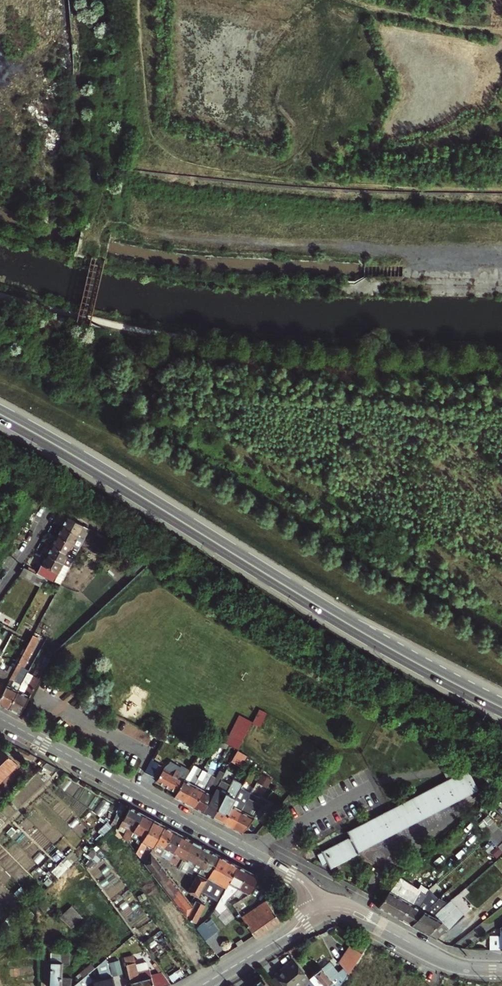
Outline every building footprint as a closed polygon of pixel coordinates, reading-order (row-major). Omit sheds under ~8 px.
[(67,516),(62,526),(86,539),(91,529),(67,516)] [(86,539),(62,526),(57,536),(81,548),(86,539)] [(57,536),(52,545),(76,557),(81,548),(57,536)] [(52,545),(47,554),(70,567),(76,557),(52,545)] [(70,567),(47,554),(38,571),(61,584),(70,567)] [(25,567),(19,575),(40,587),(45,578),(25,567)] [(11,677),(0,697),(0,703),(8,707),(21,683),(16,680),(22,668),(30,654),(25,651),(11,677)] [(22,682),(21,683),(8,707),(20,714),(45,666),(39,663),(33,675),(27,685),(22,682)] [(28,671),(22,668),(16,680),(21,683),(22,682),(27,672),(28,671)] [(0,672),(0,697),(11,677),(0,672)] [(27,685),(33,675),(27,672),(22,682),(27,685)] [(255,722),(263,725),(268,711),(261,708),(255,722)] [(240,716),(236,722),(249,729),(253,722),(240,716)] [(236,722),(233,729),(246,735),(249,729),(236,722)] [(246,735),(233,729),(230,736),(242,742),(246,735)] [(242,742),(230,736),(224,746),(238,750),(242,742)] [(25,765),(6,745),(0,751),(0,790),(25,765)] [(231,763),(240,768),(247,757),(238,750),(231,763)] [(189,770),(177,792),(175,797),(185,802),(195,784),(207,763),(196,757),(189,770)] [(152,776),(163,765),(152,759),(145,772),(152,776)] [(163,765),(152,776),(157,779),(156,780),(168,787),(179,767),(167,761),(163,765)] [(207,763),(195,784),(185,802),(194,807),(204,789),(212,774),(216,768),(207,763)] [(168,787),(177,792),(189,770),(180,765),(179,767),(168,787)] [(212,774),(204,789),(194,807),(204,812),(214,794),(221,782),(228,768),(222,765),(219,770),(216,768),(212,774)] [(464,772),(462,768),(457,770),(460,775),(391,809),(348,831),(351,837),(319,853),(325,864),(328,862),(331,867),(359,853),(358,852),(479,790),(469,770),(464,772)] [(218,797),(214,794),(204,812),(213,817),(234,780),(235,778),(230,776),(225,784),(218,797)] [(485,795),(495,784),(490,779),(480,791),(485,795)] [(234,780),(213,817),(223,822),(241,789),(243,785),(234,780)] [(225,784),(221,782),(214,794),(218,797),(225,784)] [(243,785),(241,789),(246,792),(250,784),(245,782),(243,785)] [(232,828),(249,798),(255,787),(250,784),(246,792),(241,789),(223,822),(232,828)] [(242,833),(265,806),(249,798),(232,828),(242,833)] [(134,833),(144,814),(130,807),(120,825),(128,829),(131,831),(127,839),(129,842),(134,833)] [(154,820),(144,814),(134,833),(140,835),(133,848),(137,853),(154,820)] [(479,824),(489,835),(499,827),(488,815),(479,824)] [(156,844),(165,826),(154,820),(137,853),(141,859),(151,841),(156,844)] [(174,830),(165,826),(156,844),(165,848),(174,830)] [(501,843),(501,830),(499,827),(489,835),(499,846),(499,845),(501,843)] [(165,849),(173,853),(183,835),(174,830),(165,848),(165,849)] [(192,840),(183,835),(173,853),(182,857),(183,858),(192,840)] [(193,841),(192,840),(183,858),(184,858),(185,859),(181,867),(189,871),(193,863),(203,846),(193,841)] [(165,848),(156,844),(154,847),(157,848),(158,849),(162,854),(165,849),(165,848)] [(202,868),(212,850),(203,846),(193,863),(202,868)] [(173,853),(165,849),(162,854),(170,859),(173,853)] [(221,855),(212,850),(202,868),(199,874),(208,879),(209,877),(221,855)] [(154,854),(151,851),(145,864),(151,873),(158,860),(154,854)] [(182,857),(173,853),(170,859),(178,864),(182,857)] [(238,865),(221,855),(209,877),(220,884),(227,887),(229,883),(238,865)] [(159,882),(166,869),(158,860),(151,873),(159,882)] [(202,868),(193,863),(189,871),(195,874),(196,872),(199,874),(202,868)] [(238,865),(229,883),(232,885),(225,898),(228,900),(238,889),(248,870),(238,865)] [(189,871),(181,867),(180,869),(194,876),(195,874),(189,871)] [(166,891),(173,878),(166,869),(159,882),(166,891)] [(259,876),(248,870),(238,889),(228,900),(233,902),(234,903),(244,895),(246,892),(249,893),(259,876)] [(208,879),(199,874),(194,883),(203,888),(208,879)] [(209,905),(212,898),(218,887),(220,884),(209,877),(208,879),(203,888),(199,897),(197,901),(205,905),(209,905)] [(180,887),(173,878),(166,891),(173,900),(180,887)] [(384,901),(379,907),(401,919),(412,906),(423,891),(427,893),(429,889),(421,883),(423,880),(418,878),(411,891),(416,896),(415,898),(409,895),(406,899),(391,891),(384,901)] [(203,888),(194,883),(189,892),(196,896),(199,897),(203,888)] [(232,885),(229,883),(227,887),(225,891),(219,902),(221,903),(220,906),(222,907),(224,904),(228,900),(225,898),(232,885)] [(180,909),(187,896),(180,887),(173,900),(180,909)] [(225,891),(218,887),(212,898),(219,902),(225,891)] [(451,900),(444,905),(441,908),(420,930),(436,938),(457,920),(460,917),(464,914),(455,904),(470,893),(466,888),(451,900)] [(412,925),(426,910),(429,907),(421,902),(427,893),(423,891),(412,906),(401,919),(412,925)] [(188,917),(194,905),(192,902),(187,896),(180,909),(187,918),(188,917)] [(272,897),(242,918),(247,927),(248,927),(256,938),(286,917),(272,897)] [(212,898),(209,905),(215,908),(219,902),(212,898)] [(438,899),(435,902),(441,908),(444,905),(438,899)] [(190,920),(187,918),(180,909),(173,900),(162,909),(179,929),(190,920)] [(228,900),(224,904),(230,909),(235,906),(234,903),(233,902),(228,900)] [(188,917),(187,918),(196,923),(205,905),(197,901),(194,905),(188,917)] [(412,925),(420,930),(441,908),(435,902),(429,907),(426,910),(412,925)] [(77,904),(64,915),(75,927),(87,916),(77,904)] [(474,917),(468,910),(464,914),(460,917),(457,920),(462,926),(474,917)] [(205,921),(198,928),(207,940),(215,934),(205,921)] [(492,934),(491,936),(482,942),(482,949),(501,950),(501,927),(492,934)] [(298,946),(289,950),(293,955),(301,951),(298,946)] [(347,978),(363,953),(351,946),(338,966),(341,970),(347,978)] [(63,952),(52,952),(52,962),(49,962),(48,985),(58,985),(61,985),(63,952)] [(295,958),(276,973),(287,985),(300,985),(304,983),(306,985),(318,985),(311,978),(295,958)] [(108,960),(78,982),(81,985),(98,973),(100,979),(104,978),(112,976),(108,960)] [(311,978),(318,985),(342,985),(347,978),(341,970),(339,973),(330,962),(311,978)] [(141,964),(136,965),(141,981),(152,978),(151,976),(151,973),(144,975),(141,964)] [(136,965),(127,967),(131,982),(132,985),(165,985),(172,984),(165,974),(160,975),(159,974),(151,976),(152,978),(141,981),(136,965)] [(112,976),(104,978),(100,979),(101,985),(115,985),(112,976)] [(252,985),(269,985),(262,978),(252,985)]
